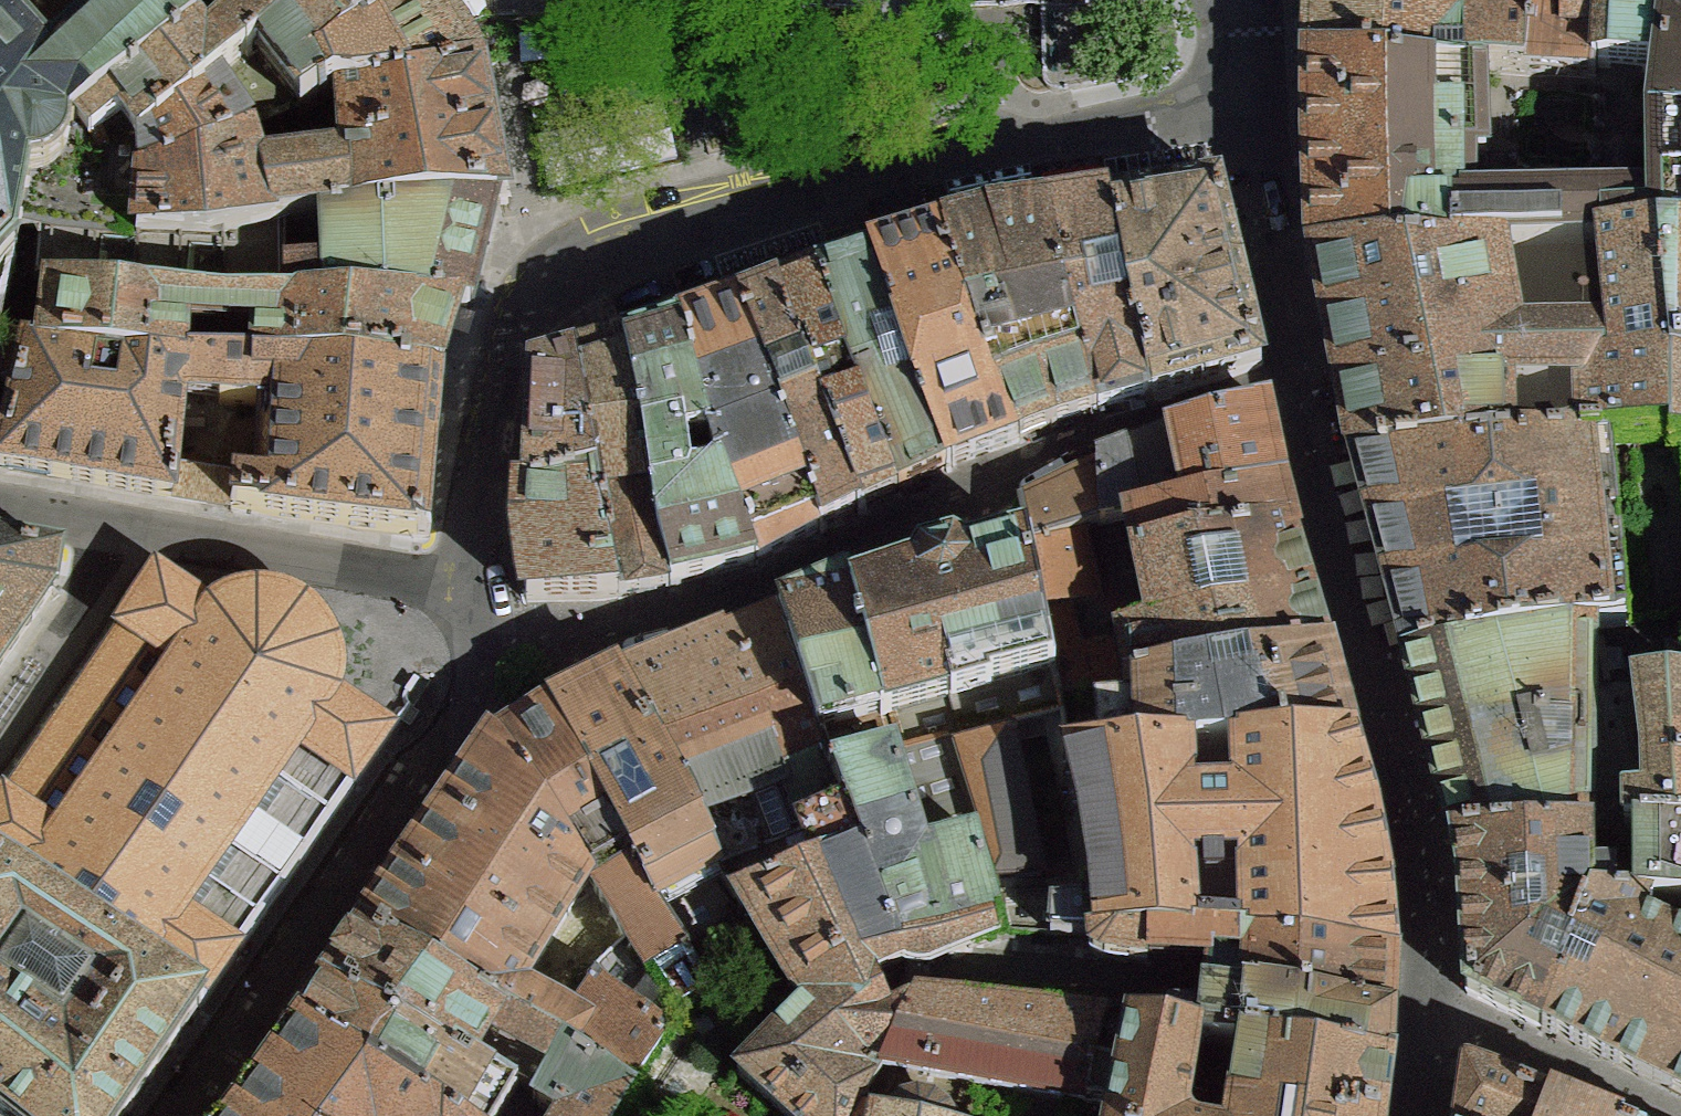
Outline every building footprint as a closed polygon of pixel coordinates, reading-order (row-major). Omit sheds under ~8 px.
[(71,123),(194,33),(170,11),(159,0),(115,0),(51,59),(0,4),(0,273),(1,273),(14,260),(20,228),(27,176),(66,157),(71,123)] [(240,18),(208,46),(194,33),(71,123),(66,157),(107,151),(137,142),(222,80),(255,51),(303,113),(332,101),(314,71),(393,5),(389,0),(224,0),(240,18)] [(170,11),(182,0),(159,0),(170,11)] [(481,69),(464,29),(441,0),(399,0),(393,5),(314,71),(332,101),(340,98),(340,91),(481,69)] [(1313,5),(1312,13),(1309,55),(1429,64),(1432,51),(1464,55),(1459,0),(1313,0),(1313,5)] [(1530,0),(1459,0),(1464,55),(1462,67),(1484,72),(1524,74),(1530,0)] [(1524,74),(1597,79),(1598,69),(1602,0),(1530,0),(1524,74)] [(1598,69),(1660,74),(1663,23),(1680,25),(1680,0),(1602,0),(1598,69)] [(1309,55),(1308,174),(1308,191),(1309,214),(1313,255),(1659,243),(1675,373),(1680,373),(1680,25),(1663,23),(1660,74),(1650,137),(1651,205),(1464,210),(1464,186),(1464,159),(1488,159),(1484,72),(1462,67),(1429,64),(1309,55)] [(489,113),(481,69),(340,91),(340,98),(344,174),(263,185),(248,128),(222,80),(137,142),(142,184),(137,224),(137,237),(223,241),(330,211),(494,205),(506,205),(489,113)] [(42,232),(137,237),(137,224),(100,220),(107,151),(66,157),(27,176),(20,228),(42,232)] [(1109,205),(1150,397),(1179,389),(1263,367),(1237,264),(1221,195),(1219,186),(1150,198),(1109,205)] [(482,254),(494,205),(330,211),(223,241),(137,237),(42,232),(36,285),(47,286),(191,300),(256,306),(458,308),(468,311),(482,254)] [(1150,397),(1109,205),(1079,211),(1044,215),(1099,410),(1124,403),(1150,397)] [(1099,410),(1044,215),(1018,221),(992,225),(1004,264),(1055,425),(1099,410)] [(1004,264),(992,225),(965,231),(941,236),(1015,443),(1055,425),(1004,264)] [(1015,443),(941,236),(907,247),(873,258),(948,475),(1015,443)] [(1313,255),(1336,389),(1341,418),(1347,453),(1608,443),(1675,440),(1680,447),(1680,373),(1675,373),(1659,243),(1313,255)] [(926,484),(948,475),(873,258),(846,267),(817,276),(901,494),(926,484)] [(901,494),(817,276),(798,286),(780,292),(857,516),(882,503),(901,494)] [(44,347),(188,361),(191,300),(47,286),(44,347)] [(857,516),(780,292),(759,302),(740,309),(816,534),(835,527),(857,516)] [(451,344),(458,308),(256,306),(253,363),(441,368),(451,344)] [(769,555),(816,534),(740,309),(708,320),(683,330),(749,563),(769,555)] [(702,577),(749,563),(683,330),(654,340),(629,348),(678,586),(702,577)] [(441,368),(253,363),(188,361),(44,347),(13,338),(2,381),(18,384),(0,465),(0,468),(207,505),(274,520),(422,533),(432,449),(441,368)] [(647,594),(678,586),(629,348),(610,362),(589,369),(604,495),(618,598),(647,594)] [(604,495),(589,369),(532,383),(530,454),(528,498),(604,495)] [(18,384),(2,381),(0,380),(0,465),(18,384)] [(1205,503),(1281,486),(1276,453),(1268,408),(1233,418),(1192,428),(1205,503)] [(1205,503),(1192,428),(1142,447),(1100,464),(1100,470),(1102,524),(1128,521),(1205,503)] [(1396,651),(1593,627),(1626,622),(1608,443),(1347,453),(1379,586),(1396,651)] [(1102,524),(1100,470),(1073,484),(1022,506),(1031,547),(1054,673),(1059,696),(1132,686),(1128,641),(1080,647),(1070,606),(1098,599),(1084,531),(1102,524)] [(1293,529),(1281,486),(1205,503),(1128,521),(1150,628),(1129,631),(1128,641),(1132,686),(1329,649),(1317,605),(1293,529)] [(522,601),(618,598),(604,495),(528,498),(525,558),(522,601)] [(73,555),(0,541),(0,694),(65,598),(73,555)] [(1054,673),(1031,547),(944,570),(857,599),(887,715),(1054,673)] [(0,817),(0,895),(194,1029),(393,739),(349,710),(349,689),(350,674),(346,655),(336,638),(321,622),(301,611),(276,603),(257,601),(236,606),(216,615),(183,592),(160,576),(0,817)] [(819,596),(786,612),(823,731),(887,715),(857,599),(851,583),(819,596)] [(823,731),(786,612),(732,637),(676,660),(624,681),(662,752),(699,792),(741,908),(828,876),(819,845),(859,833),(847,812),(823,731)] [(1440,809),(1447,843),(1589,834),(1593,627),(1396,651),(1440,809)] [(1258,770),(1356,744),(1347,715),(1329,649),(1132,686),(1128,720),(1110,723),(1114,758),(1216,772),(1258,770)] [(662,752),(624,681),(593,692),(560,703),(683,940),(741,908),(699,792),(662,752)] [(1635,697),(1648,814),(1626,815),(1626,834),(1639,834),(1680,834),(1680,692),(1635,697)] [(683,940),(560,703),(494,730),(361,924),(567,1051),(633,1087),(671,1032),(614,992),(594,980),(573,1018),(522,989),(591,883),(627,934),(643,959),(676,1000),(705,975),(683,940)] [(1368,785),(1356,744),(1258,770),(1260,800),(1374,802),(1368,785)] [(994,889),(1006,925),(1041,917),(1068,911),(1028,756),(962,775),(994,889)] [(1080,769),(1084,794),(1216,798),(1216,772),(1114,758),(1080,769)] [(885,801),(847,812),(859,833),(919,959),(1015,949),(1006,925),(994,889),(949,896),(914,792),(885,801)] [(1259,981),(1398,986),(1396,952),(1391,878),(1374,802),(1260,800),(1260,833),(1216,831),(1216,798),(1084,794),(1102,943),(1060,945),(1062,979),(1106,979),(1210,979),(1211,932),(1212,907),(1262,907),(1261,932),(1259,981)] [(828,876),(741,908),(806,1008),(912,995),(970,986),(1021,979),(1015,949),(919,959),(859,833),(819,845),(828,876)] [(1459,994),(1543,1029),(1592,902),(1615,902),(1614,878),(1590,879),(1589,834),(1447,843),(1457,926),(1459,994)] [(1639,834),(1640,902),(1652,903),(1680,906),(1680,834),(1639,834)] [(141,1108),(194,1029),(0,895),(0,1115),(135,1115),(141,1108)] [(1588,1053),(1602,1059),(1663,930),(1645,923),(1652,903),(1640,902),(1615,902),(1592,902),(1543,1029),(1588,1053)] [(567,1051),(361,924),(346,945),(328,971),(520,1092),(538,1101),(567,1051)] [(1602,1059),(1680,1097),(1680,937),(1663,930),(1602,1059)] [(1261,932),(1211,932),(1210,979),(1240,980),(1259,981),(1261,932)] [(594,980),(614,992),(643,959),(627,934),(588,978),(594,980)] [(328,971),(311,995),(296,1016),(451,1115),(505,1115),(520,1092),(328,971)] [(1239,1010),(1240,980),(1210,979),(1106,979),(1107,1000),(1212,1008),(1239,1010)] [(1240,1029),(1391,1041),(1392,1031),(1394,1023),(1396,1004),(1398,986),(1259,981),(1240,980),(1239,1010),(1240,1029)] [(782,1115),(860,1115),(861,1114),(880,1074),(946,1022),(914,1018),(912,995),(806,1008),(761,1055),(740,1077),(782,1115)] [(296,1016),(255,1073),(223,1115),(451,1115),(296,1016)] [(880,1074),(1089,1108),(1142,1082),(1143,1059),(1036,1034),(946,1022),(880,1074)] [(1282,1080),(1383,1095),(1389,1070),(1391,1041),(1240,1029),(1241,1052),(1212,1054),(1211,1068),(1243,1072),(1282,1080)] [(567,1051),(538,1101),(562,1115),(616,1115),(633,1087),(567,1051)] [(1243,1072),(1211,1068),(1159,1062),(1158,1085),(1142,1082),(1089,1108),(1113,1113),(1112,1115),(1234,1115),(1243,1072)] [(1453,1076),(1449,1115),(1573,1115),(1453,1076)] [(1383,1095),(1282,1080),(1275,1115),(1381,1115),(1383,1095)] [(948,1114),(938,1111),(926,1107),(914,1108),(904,1108),(894,1113),(892,1115),(949,1115),(948,1114)]
